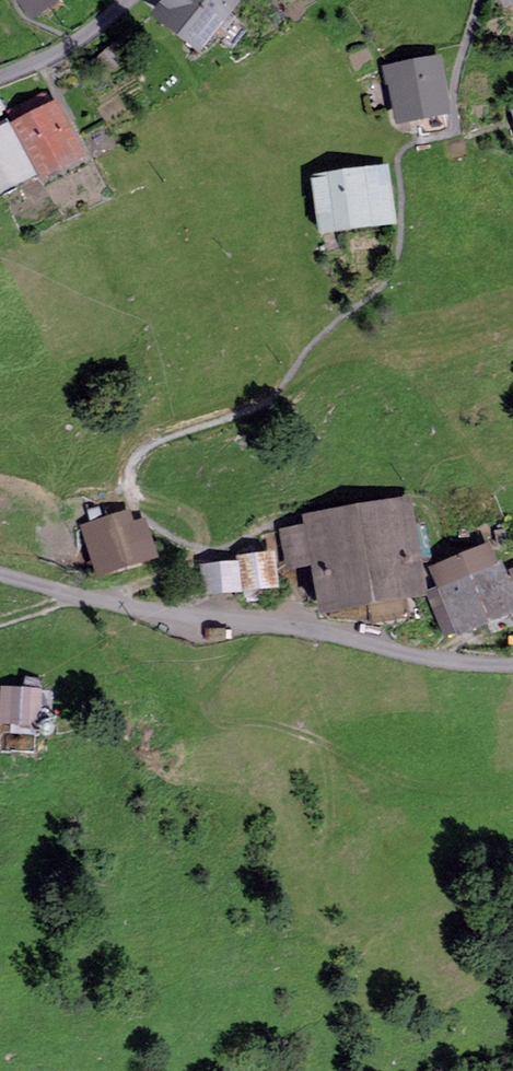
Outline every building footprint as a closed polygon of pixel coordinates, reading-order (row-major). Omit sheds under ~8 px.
[(32,16),(54,0),(21,0),(32,16)] [(160,14),(200,45),(234,0),(170,0),(160,14)] [(404,113),(446,105),(439,60),(397,69),(396,65),(383,68),(388,88),(398,86),(404,113)] [(8,113),(43,178),(57,171),(54,165),(80,152),(58,109),(52,112),(44,95),(8,113)] [(28,171),(10,136),(12,135),(5,121),(0,124),(0,186),(28,171)] [(387,171),(314,181),(321,227),(393,217),(387,171)] [(422,524),(404,527),(402,510),(282,530),(288,566),(322,560),(329,602),(415,588),(410,559),(428,556),(422,524)] [(110,556),(97,560),(101,571),(151,555),(141,531),(105,541),(110,556)] [(507,581),(500,564),(493,567),(486,550),(441,568),(453,599),(436,606),(447,634),(512,607),(512,587),(510,580),(507,581)] [(273,584),(270,558),(242,560),(244,587),(273,584)] [(210,593),(237,590),(235,568),(208,571),(210,593)] [(38,693),(4,691),(2,719),(35,721),(38,693)]
